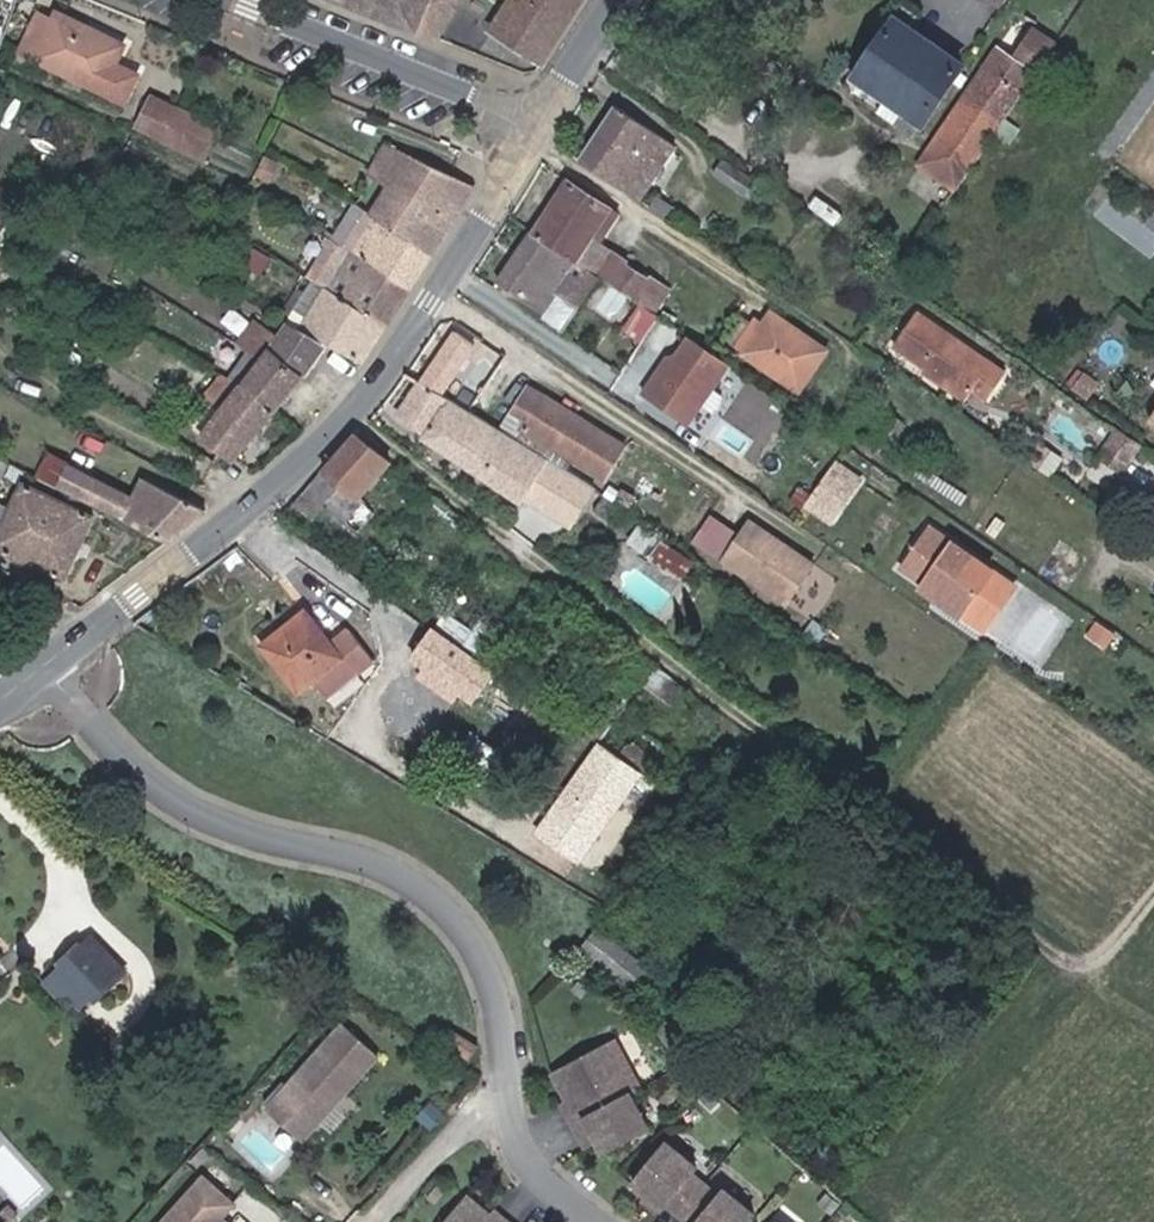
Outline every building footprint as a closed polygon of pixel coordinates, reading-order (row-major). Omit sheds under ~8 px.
[(446,33),(461,0),(358,0),(446,33)] [(498,31),(544,60),(583,0),(518,0),(498,31)] [(969,51),(914,14),(910,20),(905,26),(960,63),(969,51)] [(910,20),(903,15),(899,22),(893,19),(853,79),(857,82),(853,88),(860,93),(856,99),(909,136),(960,63),(905,26),(910,20)] [(89,32),(60,20),(55,30),(39,23),(23,61),(106,97),(125,54),(87,38),(89,32)] [(1002,42),(967,92),(1005,115),(1057,39),(1037,26),(1019,53),(1002,42)] [(967,92),(919,162),(943,177),(956,185),(1005,115),(967,92)] [(226,129),(157,99),(143,132),(211,162),(226,129)] [(667,142),(612,105),(575,162),(630,198),(667,142)] [(406,178),(381,217),(440,253),(483,187),(416,150),(390,139),(379,155),(402,168),(398,174),(406,178)] [(672,146),(667,142),(630,198),(635,201),(672,146)] [(754,177),(721,154),(709,173),(742,194),(754,177)] [(593,272),(640,304),(655,283),(616,258),(618,253),(604,244),(594,258),(586,252),(576,245),(600,209),(609,216),(613,211),(561,177),(526,227),(593,272)] [(668,211),(650,200),(645,208),(663,220),(668,211)] [(609,216),(600,209),(576,245),(586,252),(609,216)] [(381,217),(359,251),(419,285),(440,253),(381,217)] [(593,272),(526,227),(492,278),(536,308),(550,288),(573,304),(593,272)] [(336,287),(394,321),(419,285),(359,251),(336,287)] [(287,316),(295,320),(321,279),(314,274),(287,316)] [(298,321),(334,339),(370,357),(394,321),(336,287),(321,279),(295,320),(298,321)] [(664,308),(656,303),(651,311),(659,317),(664,308)] [(820,347),(764,310),(737,349),(793,387),(820,347)] [(1001,372),(913,312),(890,346),(964,396),(968,389),(983,398),(1001,372)] [(262,354),(242,381),(251,386),(255,385),(281,406),(334,339),(298,321),(289,335),(265,325),(248,349),(262,354)] [(689,429),(730,367),(689,340),(669,370),(664,367),(644,398),(689,429)] [(251,386),(242,381),(218,368),(200,390),(229,412),(215,428),(208,422),(201,431),(238,460),(281,406),(255,385),(251,386)] [(575,479),(497,430),(421,382),(400,412),(427,430),(423,436),(516,500),(523,490),(555,510),(575,479)] [(540,397),(527,389),(513,411),(526,419),(540,397)] [(229,412),(200,390),(197,393),(218,410),(208,422),(215,428),(229,412)] [(510,409),(497,430),(557,467),(563,456),(599,479),(619,448),(540,397),(526,419),(513,411),(510,409)] [(1139,442),(1119,429),(1104,453),(1124,466),(1139,442)] [(363,434),(342,458),(371,480),(391,455),(363,434)] [(1042,478),(1051,464),(1030,450),(1020,464),(1042,478)] [(358,494),(371,480),(342,458),(314,491),(331,505),(348,487),(358,494)] [(152,500),(73,461),(63,480),(182,537),(199,525),(164,479),(152,500)] [(838,519),(865,479),(840,462),(813,502),(838,519)] [(97,511),(33,481),(5,543),(68,573),(97,511)] [(598,515),(607,502),(592,493),(584,505),(598,515)] [(692,541),(717,556),(736,526),(711,511),(692,541)] [(813,566),(747,523),(720,564),(786,607),(813,566)] [(995,574),(932,532),(905,571),(969,613),(995,574)] [(701,570),(650,537),(641,552),(692,585),(701,570)] [(990,627),(1016,588),(995,574),(969,613),(990,627)] [(71,602),(64,594),(55,602),(62,610),(71,602)] [(328,641),(303,611),(257,646),(294,691),(321,672),(330,681),(362,657),(341,631),(328,641)] [(499,674),(435,630),(418,656),(480,701),(499,674)] [(622,962),(567,918),(544,942),(588,977),(594,970),(606,979),(622,962)] [(123,969),(85,933),(76,943),(112,980),(123,969)] [(112,980),(76,943),(57,962),(92,999),(112,980)] [(55,978),(48,971),(42,978),(48,984),(55,978)] [(89,1014),(83,1008),(76,1014),(82,1020),(89,1014)] [(339,1023),(267,1106),(284,1122),(298,1106),(315,1122),(374,1055),(339,1023)] [(654,1133),(637,1099),(648,1094),(623,1045),(560,1077),(573,1103),(576,1110),(571,1112),(587,1144),(599,1138),(602,1145),(608,1156),(654,1133)] [(422,1094),(410,1107),(423,1119),(435,1105),(422,1094)] [(576,1110),(573,1103),(568,1106),(571,1112),(576,1110)] [(315,1122),(298,1106),(284,1122),(302,1137),(315,1122)] [(591,1150),(602,1145),(599,1138),(587,1144),(591,1150)] [(729,1191),(724,1198),(696,1175),(701,1168),(672,1144),(638,1186),(651,1196),(665,1208),(667,1210),(671,1205),(692,1221),(753,1221),(759,1215),(729,1191)] [(196,1172),(155,1219),(158,1221),(225,1221),(226,1221),(213,1210),(225,1197),(196,1172)] [(665,1208),(651,1196),(647,1201),(662,1213),(665,1208)] [(477,1217),(485,1207),(480,1202),(472,1212),(477,1217)] [(20,1214),(12,1204),(1,1213),(8,1221),(11,1221),(20,1214)] [(485,1207),(477,1217),(472,1212),(462,1204),(447,1221),(504,1221),(485,1207)]
